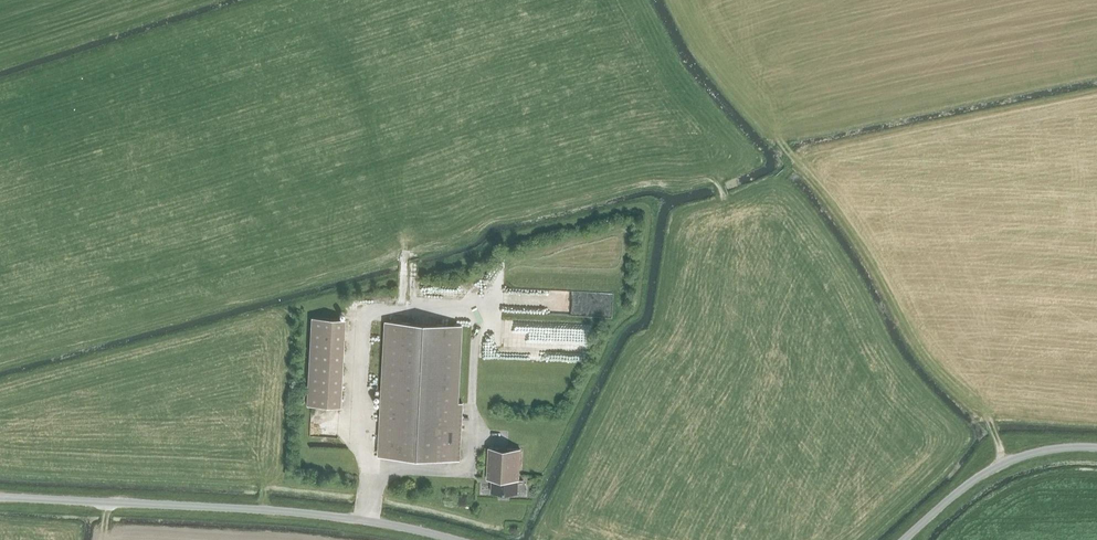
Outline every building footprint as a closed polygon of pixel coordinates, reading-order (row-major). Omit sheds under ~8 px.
[(344,320),(338,319),(311,318),(306,405),(339,407),(344,320)] [(456,403),(460,326),(387,322),(380,456),(459,460),(462,403),(456,403)] [(488,448),(487,478),(492,479),(491,492),(517,493),(519,449),(488,448)]
